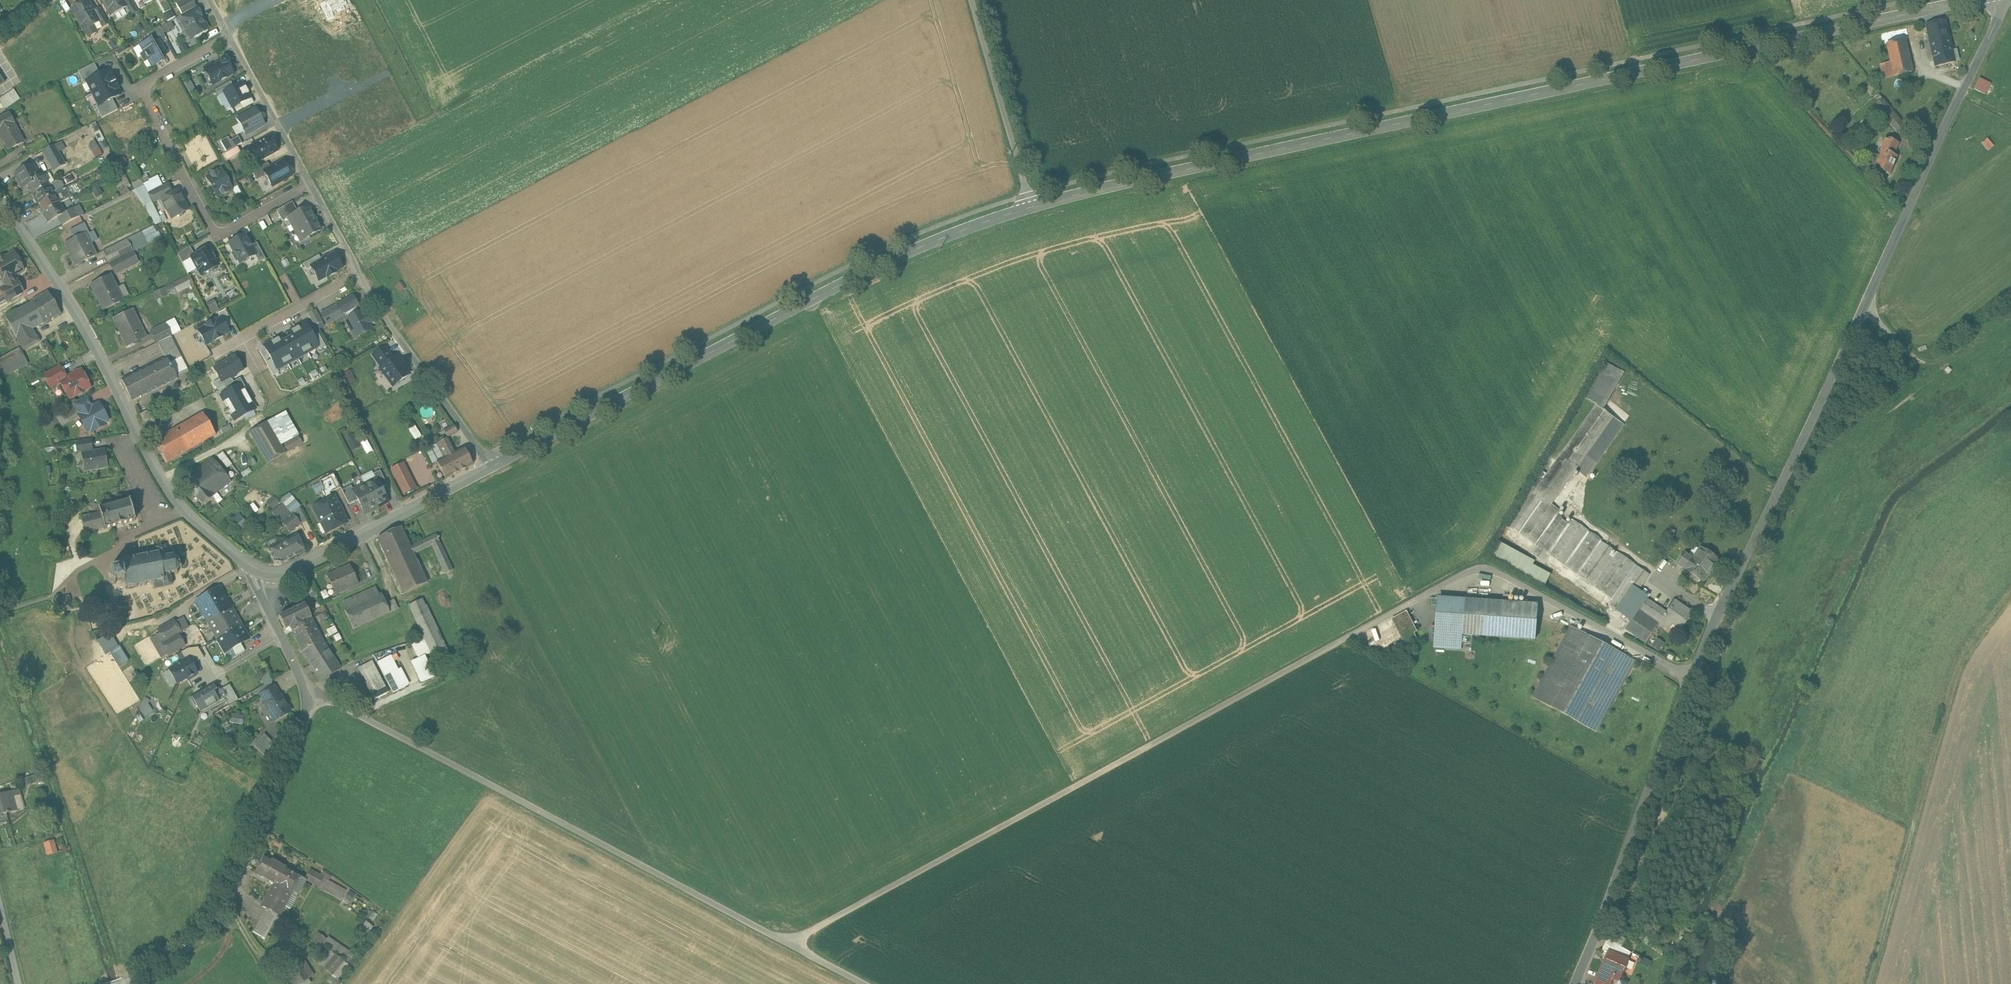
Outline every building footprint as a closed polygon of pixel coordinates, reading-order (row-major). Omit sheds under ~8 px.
[(123,0),(102,0),(111,16),(126,7),(127,7),(123,0)] [(131,0),(123,0),(127,7),(126,7),(131,16),(138,12),(131,0)] [(176,5),(182,16),(196,8),(192,0),(184,0),(176,5)] [(94,12),(88,1),(81,5),(78,5),(75,6),(74,9),(72,10),(84,31),(88,38),(97,33),(93,26),(99,22),(94,12)] [(182,16),(181,17),(184,22),(183,23),(186,29),(186,32),(188,37),(191,38),(192,39),(195,37),(195,38),(205,33),(204,32),(207,30),(201,19),(202,18),(197,8),(196,8),(182,16)] [(109,24),(100,9),(94,12),(99,22),(102,28),(109,24)] [(1945,20),(1926,25),(1930,42),(1949,38),(1945,20)] [(167,42),(160,28),(147,35),(150,41),(156,38),(160,46),(167,42)] [(150,41),(141,46),(145,53),(141,55),(145,62),(149,60),(153,67),(163,61),(161,57),(165,55),(160,46),(156,38),(150,41)] [(1949,38),(1930,42),(1936,66),(1954,61),(1949,38)] [(1906,39),(1886,43),(1891,63),(1894,76),(1906,73),(1913,72),(1906,39)] [(221,63),(213,68),(212,66),(205,70),(213,86),(233,75),(228,65),(229,62),(227,60),(225,59),(222,60),(221,63)] [(1891,63),(1881,65),(1884,78),(1894,76),(1891,63)] [(108,71),(87,82),(93,94),(115,83),(112,77),(111,77),(108,71)] [(1990,83),(1980,78),(1974,89),(1985,94),(1990,83)] [(118,89),(115,83),(93,94),(100,106),(120,95),(117,89),(118,89)] [(243,84),(233,90),(232,90),(223,95),(232,110),(251,99),(243,84)] [(1889,87),(1882,91),(1893,105),(1899,101),(1889,87)] [(20,99),(14,90),(8,93),(15,103),(20,99)] [(15,103),(8,93),(3,97),(10,106),(15,103)] [(1886,103),(1879,94),(1871,100),(1878,109),(1886,103)] [(3,97),(0,99),(0,102),(5,110),(10,106),(3,97)] [(256,110),(237,120),(245,135),(264,125),(256,110)] [(10,114),(0,119),(0,132),(9,150),(23,143),(13,124),(14,123),(10,114)] [(224,153),(244,145),(240,137),(233,140),(231,137),(220,141),(224,153)] [(1886,137),(1880,150),(1881,151),(1878,159),(1869,155),(1866,164),(1875,167),(1875,168),(1889,174),(1897,156),(1894,155),(1899,143),(1886,137)] [(1987,137),(1982,143),(1989,150),(1995,145),(1987,137)] [(270,138),(251,148),(259,162),(277,151),(270,138)] [(44,139),(26,148),(29,155),(48,146),(46,141),(44,139)] [(57,144),(60,152),(67,149),(63,141),(57,144)] [(65,165),(55,146),(44,152),(54,171),(65,165)] [(238,147),(222,156),(226,163),(242,154),(238,147)] [(112,165),(116,171),(128,164),(124,158),(112,165)] [(271,169),(264,173),(266,177),(272,188),(292,177),(283,162),(271,169)] [(268,164),(252,173),(257,181),(266,177),(264,173),(271,169),(268,164)] [(39,178),(33,165),(15,175),(23,188),(28,185),(33,194),(50,185),(44,175),(39,178)] [(221,170),(207,178),(218,198),(220,197),(221,198),(223,198),(229,195),(230,193),(229,192),(232,190),(223,175),(221,170)] [(238,187),(230,172),(223,175),(232,190),(238,187)] [(163,222),(149,192),(164,186),(162,181),(153,185),(151,181),(144,184),(142,179),(134,183),(154,226),(163,222)] [(50,185),(33,194),(38,204),(55,195),(62,191),(64,186),(62,181),(57,181),(50,185)] [(167,186),(159,190),(162,197),(161,198),(163,200),(172,195),(167,186)] [(65,201),(73,197),(68,188),(60,192),(65,201)] [(159,190),(151,194),(154,201),(161,198),(162,197),(159,190)] [(188,211),(178,191),(172,195),(163,200),(162,200),(172,219),(177,217),(179,218),(183,216),(184,213),(188,211)] [(55,195),(38,204),(43,213),(60,204),(55,195)] [(292,203),(276,212),(282,222),(288,220),(287,219),(298,213),(292,203)] [(60,204),(43,213),(48,222),(48,223),(59,218),(66,214),(66,213),(65,213),(60,204)] [(84,215),(79,206),(74,208),(79,217),(84,215)] [(74,208),(66,213),(66,214),(59,218),(63,226),(79,217),(74,208)] [(310,211),(302,215),(298,213),(287,219),(288,220),(295,233),(299,231),(304,240),(321,231),(310,211)] [(65,244),(76,266),(96,255),(86,234),(65,244)] [(244,236),(229,244),(234,253),(232,254),(236,261),(238,260),(239,262),(247,258),(248,260),(255,256),(251,247),(244,236)] [(115,246),(121,258),(134,252),(128,240),(115,246)] [(265,259),(257,244),(251,247),(255,256),(259,263),(265,259)] [(115,246),(103,252),(109,264),(111,263),(121,258),(115,246)] [(190,248),(178,254),(182,264),(192,259),(191,258),(195,256),(190,248)] [(195,256),(191,258),(192,259),(201,275),(206,273),(208,274),(213,271),(214,268),(218,266),(209,248),(195,256)] [(134,252),(121,258),(111,263),(117,273),(127,268),(125,265),(137,259),(134,252)] [(326,256),(321,259),(321,260),(310,267),(311,269),(319,283),(326,279),(327,280),(338,274),(338,273),(344,270),(334,253),(327,257),(326,256)] [(5,260),(4,257),(0,259),(0,275),(3,280),(4,279),(8,286),(15,282),(11,275),(22,269),(14,255),(5,260)] [(321,260),(321,259),(319,256),(303,265),(307,271),(311,269),(310,267),(321,260)] [(110,276),(92,285),(104,310),(123,301),(122,299),(129,296),(123,285),(116,289),(110,276)] [(188,276),(174,283),(176,288),(190,281),(188,276)] [(8,286),(1,290),(7,300),(23,292),(17,281),(8,286)] [(48,292),(31,302),(32,302),(44,323),(44,324),(61,314),(48,292)] [(353,296),(336,305),(342,317),(359,307),(353,296)] [(208,303),(212,313),(220,310),(216,300),(208,303)] [(15,311),(5,316),(22,347),(30,363),(52,352),(44,338),(39,341),(32,329),(44,323),(32,302),(15,311)] [(12,305),(2,310),(5,316),(15,311),(12,305)] [(342,317),(336,306),(321,314),(327,326),(342,317)] [(132,310),(114,319),(127,346),(145,337),(132,310)] [(229,328),(235,324),(227,310),(221,314),(229,328)] [(318,310),(310,313),(316,328),(324,325),(318,310)] [(358,310),(343,318),(356,341),(372,332),(368,326),(370,325),(369,324),(368,324),(366,321),(367,320),(366,319),(365,320),(361,314),(360,315),(358,310)] [(223,336),(229,332),(221,318),(198,331),(206,345),(213,341),(213,342),(223,337),(223,336)] [(176,323),(166,327),(171,336),(180,331),(176,323)] [(288,339),(299,359),(319,347),(306,323),(289,333),(291,337),(288,339)] [(165,326),(152,332),(158,343),(171,336),(166,327),(165,326)] [(51,337),(57,348),(62,346),(56,334),(51,337)] [(51,337),(50,335),(44,338),(52,352),(57,349),(57,348),(51,337)] [(171,336),(158,343),(165,358),(167,357),(178,352),(171,336)] [(278,371),(299,359),(288,339),(284,342),(281,337),(264,346),(278,371)] [(30,363),(22,347),(0,359),(0,379),(30,363)] [(372,357),(380,368),(393,358),(385,347),(372,357)] [(178,352),(167,357),(174,371),(185,365),(178,352)] [(213,368),(221,384),(244,372),(236,356),(213,368)] [(165,358),(122,380),(132,401),(177,379),(174,371),(167,357),(165,358)] [(409,376),(396,357),(379,370),(392,388),(409,376)] [(60,367),(44,375),(51,388),(61,383),(60,382),(66,379),(60,367)] [(66,379),(60,382),(61,383),(69,399),(75,395),(76,397),(83,393),(83,391),(90,387),(81,371),(66,379)] [(248,398),(241,386),(222,396),(229,408),(248,398)] [(87,398),(74,405),(80,415),(92,408),(87,398)] [(255,410),(248,398),(229,408),(236,421),(255,410)] [(80,415),(79,416),(85,427),(91,429),(94,427),(96,431),(103,427),(101,424),(108,420),(99,404),(92,408),(80,415)] [(70,420),(79,416),(80,415),(74,405),(65,410),(70,420)] [(1597,405),(1552,468),(1569,480),(1577,468),(1613,417),(1597,405)] [(203,413),(174,429),(187,452),(216,435),(216,434),(203,413)] [(268,422),(273,430),(289,421),(285,413),(268,422)] [(1613,417),(1577,468),(1587,475),(1623,424),(1613,417)] [(281,445),(298,435),(289,421),(273,430),(281,445)] [(268,422),(250,433),(268,464),(286,453),(281,445),(273,430),(268,422)] [(447,431),(450,437),(461,432),(458,425),(447,431)] [(174,429),(154,441),(167,463),(187,452),(174,429)] [(298,435),(281,445),(286,453),(303,444),(298,435)] [(349,441),(354,450),(360,447),(356,438),(349,441)] [(448,439),(437,444),(445,459),(446,458),(456,453),(448,439)] [(91,440),(77,443),(79,452),(92,450),(91,440)] [(456,453),(446,458),(445,459),(437,463),(445,479),(472,465),(464,449),(456,453)] [(104,451),(82,454),(85,471),(107,467),(104,451)] [(230,482),(213,460),(194,474),(211,495),(230,482)] [(403,463),(389,471),(403,497),(422,488),(418,478),(413,481),(403,463)] [(1569,480),(1552,468),(1534,494),(1550,506),(1551,504),(1569,480)] [(194,474),(191,471),(182,479),(203,505),(213,497),(211,495),(194,474)] [(333,474),(320,481),(325,491),(327,495),(330,493),(340,488),(333,474)] [(376,479),(365,485),(377,509),(384,505),(384,504),(388,502),(376,479)] [(365,485),(353,491),(365,514),(369,512),(370,513),(377,509),(365,485)] [(1534,494),(1530,492),(1506,526),(1517,533),(1517,532),(1536,546),(1557,516),(1561,511),(1551,504),(1550,506),(1534,494)] [(272,508),(280,501),(275,495),(267,502),(272,508)] [(334,497),(313,507),(327,534),(347,523),(334,497)] [(129,501),(99,509),(100,513),(104,528),(105,529),(135,520),(129,501)] [(282,522),(292,514),(284,504),(274,512),(282,522)] [(300,509),(292,514),(301,524),(306,521),(300,509)] [(100,513),(81,518),(85,533),(104,528),(100,513)] [(234,518),(242,526),(247,520),(240,513),(234,518)] [(292,514),(282,522),(290,532),(301,524),(292,514)] [(1648,574),(1571,520),(1569,524),(1557,516),(1536,546),(1613,600),(1610,606),(1617,611),(1621,606),(1625,608),(1648,574)] [(401,527),(377,538),(387,558),(408,547),(410,547),(401,527)] [(410,547),(408,547),(387,558),(404,594),(427,583),(414,555),(432,546),(445,574),(453,570),(436,534),(410,547)] [(297,535),(268,549),(275,563),(280,563),(305,551),(297,535)] [(1533,564),(1498,544),(1491,556),(1544,585),(1549,577),(1531,567),(1533,564)] [(149,555),(141,557),(140,555),(139,555),(140,557),(132,558),(132,557),(130,557),(131,558),(129,559),(128,557),(124,557),(125,560),(122,560),(120,559),(120,560),(121,561),(122,565),(120,566),(120,568),(113,570),(112,567),(111,568),(111,570),(109,571),(109,573),(111,572),(112,580),(110,580),(111,582),(113,581),(113,582),(114,584),(116,584),(115,581),(122,580),(123,582),(125,582),(126,586),(125,588),(126,588),(127,587),(136,585),(136,587),(137,587),(137,585),(145,583),(145,585),(146,585),(146,583),(153,582),(155,589),(172,585),(170,573),(175,572),(176,574),(178,573),(176,572),(179,567),(182,567),(182,566),(180,566),(179,560),(180,559),(180,558),(178,559),(173,556),(174,554),(172,554),(172,556),(167,557),(165,546),(157,548),(158,553),(150,555),(149,553),(148,553),(149,555)] [(1700,548),(1686,569),(1703,581),(1718,560),(1700,548)] [(350,566),(327,576),(335,593),(358,583),(350,566)] [(376,587),(343,601),(347,609),(379,594),(376,587)] [(219,588),(196,600),(208,622),(232,609),(219,588)] [(347,609),(345,610),(353,629),(390,613),(386,603),(381,593),(379,594),(347,609)] [(69,596),(56,599),(60,613),(73,609),(69,596)] [(394,599),(386,603),(390,613),(399,609),(394,599)] [(448,652),(427,606),(425,606),(422,599),(409,605),(433,659),(448,652)] [(1538,605),(1465,600),(1463,635),(1535,640),(1538,605)] [(1692,613),(1676,602),(1667,614),(1654,605),(1647,614),(1668,629),(1672,623),(1680,629),(1692,613)] [(304,604),(279,617),(286,630),(290,628),(302,652),(322,641),(304,604)] [(232,609),(208,622),(218,638),(241,625),(232,609)] [(1405,644),(1419,637),(1405,610),(1391,617),(1405,644)] [(1656,628),(1635,613),(1626,626),(1647,641),(1656,628)] [(182,618),(175,622),(180,632),(188,628),(182,618)] [(174,621),(158,630),(160,633),(165,641),(162,642),(162,643),(180,632),(175,622),(174,621)] [(241,625),(218,638),(225,652),(234,647),(238,654),(244,650),(240,643),(249,639),(241,625)] [(1572,627),(1533,698),(1552,708),(1552,707),(1591,637),(1572,627)] [(180,632),(162,643),(168,653),(169,654),(184,645),(178,634),(181,632),(180,632)] [(160,633),(151,638),(162,657),(168,653),(162,643),(162,642),(165,641),(160,633)] [(1591,637),(1552,707),(1577,721),(1616,651),(1591,637)] [(1657,637),(1651,645),(1659,651),(1665,643),(1657,637)] [(341,668),(322,641),(302,652),(321,681),(341,668)] [(128,661),(119,646),(110,651),(120,666),(128,661)] [(1577,721),(1596,732),(1635,661),(1616,651),(1577,721)] [(395,655),(379,661),(386,677),(394,674),(399,689),(411,684),(404,666),(400,668),(395,655)] [(189,657),(168,669),(177,684),(198,672),(189,657)] [(370,662),(358,668),(361,674),(373,667),(370,662)] [(373,667),(361,674),(363,679),(376,672),(373,667)] [(376,672),(363,679),(366,684),(378,678),(376,672)] [(378,678),(366,684),(369,689),(381,683),(378,678)] [(271,681),(258,689),(261,694),(274,686),(271,681)] [(381,683),(369,689),(371,695),(384,688),(381,683)] [(193,696),(202,713),(223,701),(214,685),(193,696)] [(274,686),(261,694),(266,703),(280,696),(274,686)] [(384,688),(371,695),(374,700),(387,694),(384,688)] [(266,703),(265,704),(275,720),(290,712),(291,709),(288,704),(286,704),(281,695),(280,696),(266,703)] [(156,711),(147,697),(139,703),(148,717),(156,711)] [(277,748),(265,735),(255,744),(268,757),(277,748)] [(14,790),(20,809),(26,808),(20,788),(14,790)] [(0,794),(0,814),(7,812),(7,813),(9,813),(9,812),(20,809),(14,790),(5,792),(5,793),(0,794)] [(9,820),(7,813),(7,812),(0,814),(0,822),(9,820)] [(54,840),(45,843),(48,854),(58,852),(54,840)] [(300,874),(265,855),(255,872),(276,884),(263,906),(266,907),(278,914),(300,874)] [(310,868),(305,879),(319,886),(323,877),(324,875),(310,868)] [(299,877),(291,891),(299,895),(307,881),(299,877)] [(323,877),(319,886),(341,899),(346,890),(323,877)] [(278,914),(266,907),(253,931),(265,938),(278,914)] [(318,932),(312,941),(320,947),(327,938),(318,932)] [(1615,933),(1612,940),(1622,944),(1625,938),(1615,933)] [(1624,948),(1607,938),(1602,950),(1609,952),(1620,956),(1624,948)] [(1609,952),(1596,983),(1602,983),(1603,982),(1605,983),(1612,983),(1614,978),(1620,981),(1628,960),(1620,956),(1609,952)] [(334,954),(325,968),(334,974),(344,961),(334,954)] [(1649,966),(1651,961),(1644,957),(1642,962),(1649,966)] [(300,965),(309,978),(315,974),(306,961),(300,965)] [(298,983),(299,983),(309,978),(300,965),(290,971),(298,983)] [(290,971),(284,974),(290,983),(298,983),(290,971)]
